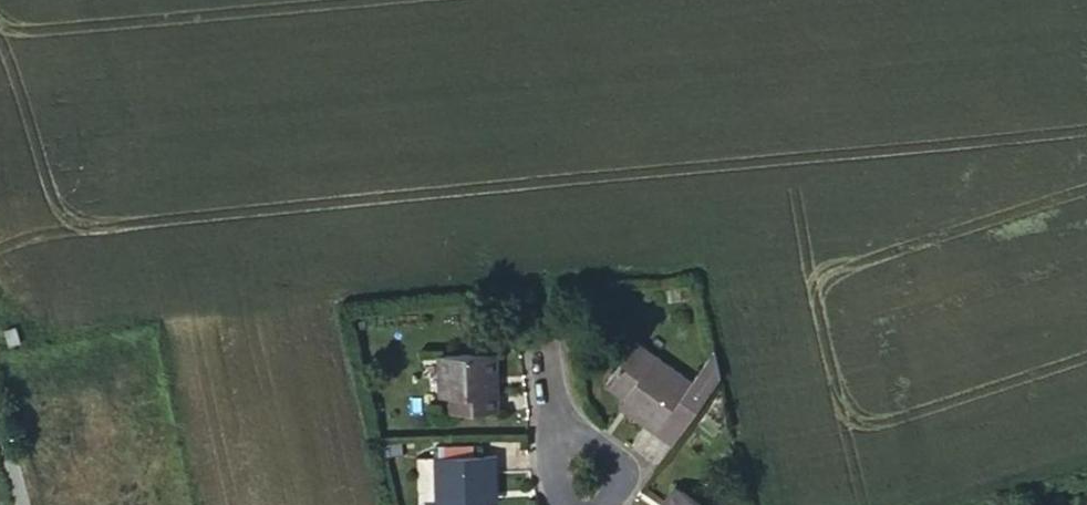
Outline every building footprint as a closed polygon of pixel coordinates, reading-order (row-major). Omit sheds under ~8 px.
[(626,412),(671,443),(719,379),(712,351),(688,382),(634,343),(604,385),(623,398),(630,404),(626,412)] [(496,410),(496,394),(488,394),(487,352),(440,352),(441,394),(451,393),(452,412),(496,410)] [(488,394),(496,394),(495,352),(487,352),(488,394)] [(630,404),(623,398),(617,406),(626,412),(630,404)] [(488,502),(488,491),(498,491),(497,455),(433,456),(434,504),(488,504),(488,502)] [(683,490),(676,485),(663,504),(672,504),(683,490)] [(683,490),(672,504),(705,504),(683,490)] [(488,491),(488,502),(498,501),(498,491),(488,491)]
